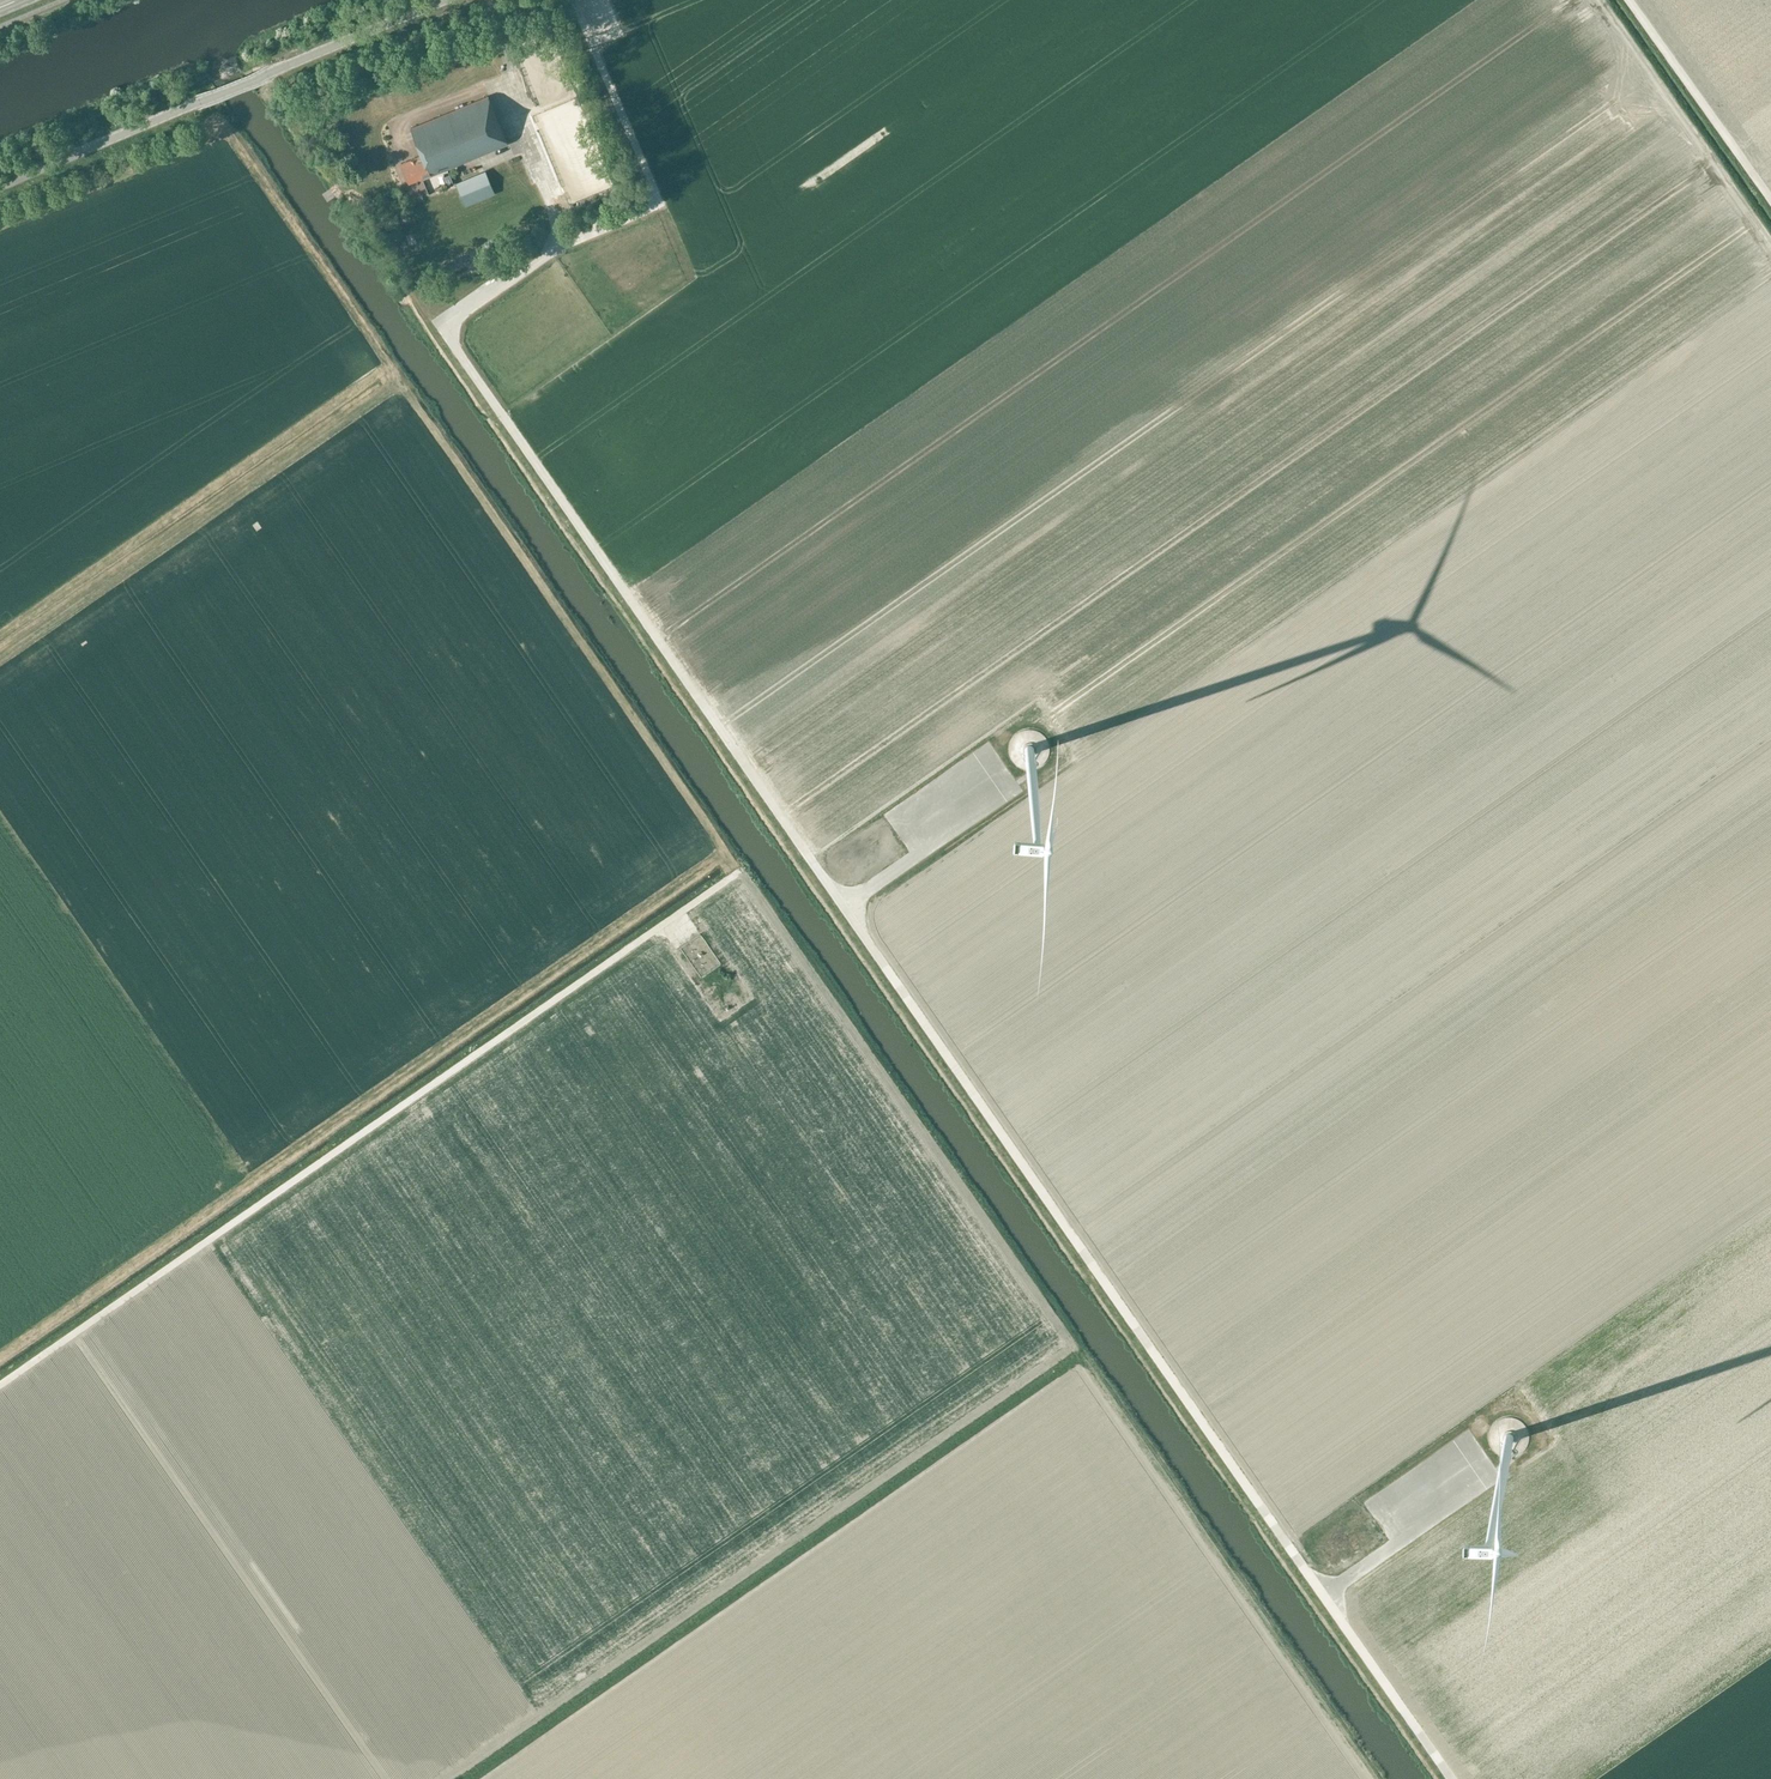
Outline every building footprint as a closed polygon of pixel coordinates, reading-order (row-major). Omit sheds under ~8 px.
[(509,143),(495,111),(489,95),(411,128),(421,153),(400,162),(409,183),(422,177),(423,179),(509,143)] [(448,174),(444,176),(448,185),(452,183),(448,174)] [(480,174),(464,181),(468,190),(484,183),(480,174)] [(1022,750),(1022,751),(1022,752),(1022,753),(1023,753),(1023,754),(1024,755),(1025,756),(1026,757),(1027,757),(1028,757),(1029,758),(1030,758),(1030,757),(1031,757),(1032,757),(1033,757),(1033,756),(1034,756),(1034,755),(1035,755),(1035,754),(1036,753),(1036,752),(1036,751),(1036,750),(1036,749),(1036,748),(1036,747),(1035,747),(1035,746),(1034,745),(1033,744),(1032,744),(1031,743),(1030,743),(1029,743),(1028,743),(1027,743),(1027,744),(1026,744),(1025,744),(1025,745),(1024,745),(1024,746),(1023,746),(1023,747),(1022,748),(1022,749),(1022,750)] [(1502,1436),(1501,1437),(1502,1438),(1502,1439),(1502,1440),(1503,1441),(1504,1442),(1505,1442),(1505,1443),(1506,1443),(1507,1443),(1507,1444),(1508,1444),(1509,1444),(1510,1444),(1511,1443),(1512,1443),(1513,1442),(1514,1442),(1514,1441),(1515,1441),(1515,1440),(1515,1439),(1516,1438),(1516,1437),(1516,1436),(1516,1435),(1515,1434),(1515,1433),(1515,1432),(1514,1432),(1514,1431),(1513,1431),(1512,1430),(1511,1430),(1510,1429),(1509,1429),(1508,1429),(1507,1429),(1507,1430),(1506,1430),(1505,1430),(1505,1431),(1504,1431),(1503,1432),(1502,1433),(1502,1434),(1502,1435),(1502,1436)]
